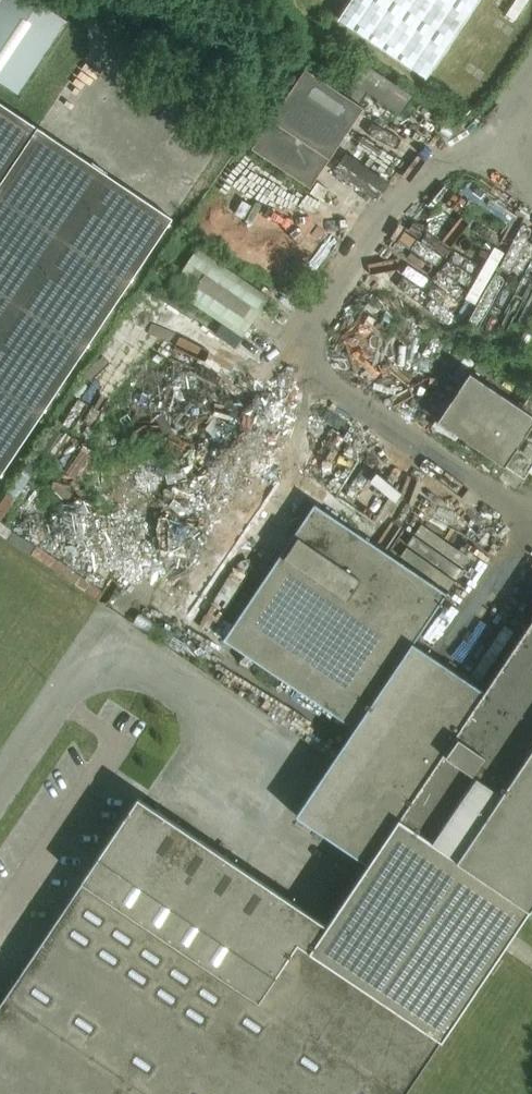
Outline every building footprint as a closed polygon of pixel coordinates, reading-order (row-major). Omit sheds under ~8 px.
[(0,2),(0,80),(20,93),(68,20),(37,0),(2,0),(0,2)] [(338,19),(427,78),(479,0),(351,0),(338,19)] [(303,73),(254,147),(313,187),(362,113),(359,111),(369,96),(405,121),(418,102),(367,67),(354,86),(357,89),(347,103),(303,73)] [(38,129),(0,103),(0,479),(174,219),(38,129)] [(197,247),(170,287),(243,337),(271,297),(197,247)] [(435,424),(501,469),(501,468),(531,422),(531,421),(518,411),(467,376),(435,424)] [(530,399),(528,397),(518,411),(531,421),(531,396),(530,399)] [(501,468),(521,481),(531,464),(531,422),(501,468)] [(479,694),(409,647),(443,597),(312,508),(221,643),(353,732),(294,819),(366,868),(397,823),(529,913),(531,909),(531,616),(479,694)] [(366,868),(325,929),(134,801),(78,884),(82,887),(0,1008),(0,1093),(405,1093),(439,1045),(440,1046),(529,913),(397,823),(366,868)]
